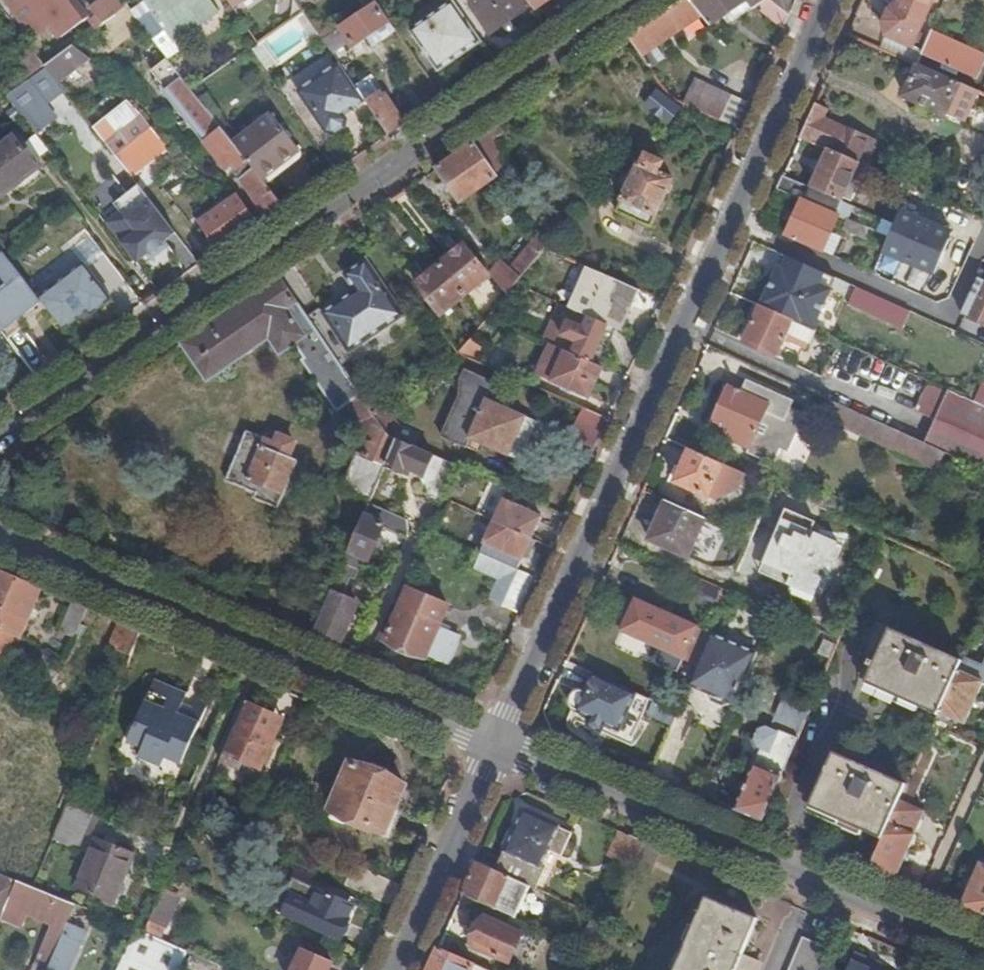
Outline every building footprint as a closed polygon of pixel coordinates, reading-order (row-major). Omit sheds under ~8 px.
[(62,38),(90,17),(77,0),(4,0),(33,40),(47,30),(53,38),(59,34),(62,38)] [(97,31),(106,24),(129,8),(122,0),(96,0),(93,9),(100,18),(92,24),(97,31)] [(175,42),(220,12),(212,0),(146,0),(175,42)] [(258,44),(305,13),(302,8),(296,0),(288,0),(247,28),(258,44)] [(483,42),(455,0),(454,0),(412,30),(441,71),(483,42)] [(477,7),(475,9),(493,36),(533,8),(528,0),(472,0),(477,7)] [(535,10),(551,0),(528,0),(533,8),(535,10)] [(644,57),(703,16),(692,0),(686,0),(631,38),(644,57)] [(712,27),(747,2),(754,11),(770,0),(692,0),(703,16),(712,27)] [(791,17),(798,1),(797,0),(770,0),(772,1),(791,17)] [(899,4),(888,11),(883,21),(885,35),(912,48),(933,0),(901,0),(899,4)] [(765,12),(785,29),(791,17),(772,1),(765,12)] [(378,3),(325,41),(329,48),(347,36),(355,48),(371,37),(392,24),(378,3)] [(302,8),(305,13),(311,9),(308,4),(302,8)] [(129,8),(106,24),(122,42),(142,25),(129,8)] [(377,45),(397,32),(392,24),(371,37),(377,45)] [(932,32),(923,55),(943,65),(941,70),(958,77),(960,72),(978,81),(983,67),(983,56),(932,32)] [(45,66),(54,78),(58,83),(90,59),(74,47),(45,66)] [(165,92),(205,143),(224,129),(193,90),(168,59),(152,71),(167,90),(165,92)] [(354,111),(367,102),(359,90),(341,65),(299,92),(327,134),(334,136),(347,127),(348,120),(346,116),(343,112),(351,107),(354,111)] [(5,95),(25,121),(46,106),(35,91),(54,78),(45,66),(20,83),(5,95)] [(979,93),(919,66),(905,97),(919,104),(915,111),(927,116),(931,109),(965,124),(979,93)] [(367,102),(390,136),(406,125),(389,100),(384,99),(372,82),(359,90),(367,102)] [(703,113),(739,130),(750,108),(742,104),(742,102),(714,89),(703,113)] [(669,122),(679,110),(660,95),(650,108),(669,122)] [(829,109),(816,103),(801,137),(828,149),(861,164),(872,169),(875,163),(871,161),(878,142),(825,118),(829,109)] [(94,129),(125,169),(162,142),(139,113),(128,104),(94,129)] [(346,116),(354,111),(351,107),(343,112),(346,116)] [(235,145),(263,180),(300,151),(272,116),(235,145)] [(234,172),(268,219),(275,214),(284,207),(263,180),(235,145),(224,129),(205,143),(227,169),(234,164),(238,170),(234,172)] [(504,157),(489,135),(475,145),(499,179),(502,176),(495,164),(504,157)] [(42,167),(18,137),(0,151),(0,199),(42,167)] [(125,169),(133,179),(169,151),(162,142),(125,169)] [(450,162),(437,170),(461,205),(499,179),(475,145),(450,162)] [(811,187),(784,176),(778,188),(807,201),(838,215),(861,164),(828,149),(811,187)] [(640,165),(633,181),(630,188),(618,213),(653,229),(675,180),(660,174),(663,164),(646,156),(642,166),(640,165)] [(630,188),(633,181),(628,179),(624,185),(630,188)] [(142,181),(103,216),(144,263),(184,228),(142,181)] [(218,212),(238,239),(259,225),(242,201),(238,204),(235,199),(218,212)] [(807,201),(790,238),(823,253),(824,251),(832,256),(837,245),(828,242),(840,215),(838,215),(807,201)] [(941,275),(963,226),(907,202),(877,271),(923,290),(931,271),(941,275)] [(199,226),(219,253),(238,239),(218,212),(199,226)] [(870,229),(848,220),(844,230),(861,238),(862,234),(867,236),(870,229)] [(492,274),(508,296),(517,285),(546,249),(539,238),(511,270),(504,261),(492,274)] [(465,248),(441,268),(466,297),(490,277),(465,248)] [(779,266),(761,306),(814,329),(832,289),(837,278),(784,254),(779,266)] [(324,316),(351,354),(405,317),(368,262),(347,276),(358,293),(324,316)] [(84,265),(40,300),(42,302),(64,330),(87,312),(91,316),(111,300),(84,265)] [(572,301),(586,272),(575,266),(561,296),(572,301)] [(466,297),(441,268),(418,286),(443,316),(466,297)] [(610,326),(621,331),(639,290),(588,268),(579,290),(596,297),(587,316),(610,326)] [(280,278),(183,344),(207,379),(268,337),(280,353),(296,343),(306,358),(303,360),(339,410),(349,405),(363,430),(361,437),(370,441),(364,455),(358,452),(343,492),(371,503),(387,466),(397,441),(391,438),(375,415),(280,278)] [(978,279),(962,315),(983,324),(983,281),(978,279)] [(911,311),(859,287),(852,303),(904,327),(911,311)] [(545,342),(553,346),(593,363),(610,326),(587,316),(562,305),(545,342)] [(814,329),(761,306),(745,341),(777,356),(789,330),(812,341),(816,330),(814,329)] [(591,398),(604,368),(593,363),(553,346),(544,366),(559,372),(555,382),(591,398)] [(510,457),(528,418),(499,405),(506,388),(467,372),(462,381),(461,399),(444,438),(468,449),(472,440),(510,457)] [(729,388),(713,423),(726,430),(724,435),(747,446),(745,451),(771,463),(779,448),(786,452),(795,432),(806,438),(814,419),(788,407),(791,399),(745,378),(739,392),(729,388)] [(947,388),(947,391),(932,384),(920,411),(934,418),(924,441),(946,451),(983,468),(983,405),(947,388)] [(709,421),(713,423),(729,388),(724,385),(709,421)] [(897,429),(832,400),(824,417),(889,446),(897,429)] [(385,407),(375,415),(391,438),(401,431),(385,407)] [(611,420),(583,408),(571,437),(598,449),(611,420)] [(540,423),(528,418),(510,457),(522,463),(540,423)] [(897,429),(889,446),(938,468),(946,451),(924,441),(897,429)] [(257,493),(256,498),(279,508),(298,463),(289,459),(295,443),(281,438),(279,441),(266,435),(264,439),(247,432),(227,481),(257,493)] [(397,441),(387,466),(404,474),(406,469),(424,477),(431,493),(442,499),(456,467),(397,441)] [(743,472),(689,448),(675,481),(713,498),(737,488),(743,472)] [(813,487),(806,500),(821,507),(826,493),(813,487)] [(530,507),(532,502),(509,491),(507,497),(530,507)] [(826,509),(834,513),(840,499),(826,493),(821,507),(826,509)] [(495,523),(532,540),(542,519),(527,513),(530,507),(507,497),(495,523)] [(705,518),(665,500),(649,539),(688,556),(705,518)] [(370,505),(346,564),(360,570),(363,571),(368,559),(370,560),(384,527),(410,539),(413,533),(410,521),(370,505)] [(844,533),(786,509),(759,572),(791,586),(789,592),(815,603),(844,533)] [(518,570),(532,540),(495,523),(482,554),(518,570)] [(504,607),(520,571),(518,570),(482,554),(476,569),(501,580),(491,602),(504,607)] [(346,564),(316,634),(341,644),(358,604),(343,597),(352,577),(356,579),(360,570),(346,564)] [(18,578),(0,571),(0,620),(18,578)] [(42,589),(18,578),(0,620),(0,668),(14,636),(22,639),(42,589)] [(697,626),(636,598),(622,631),(683,659),(697,626)] [(74,638),(86,607),(73,602),(60,632),(74,638)] [(394,607),(379,638),(426,659),(427,657),(450,667),(462,639),(440,629),(441,625),(402,608),(400,610),(394,607)] [(131,655),(141,630),(122,622),(112,647),(131,655)] [(866,683),(940,716),(941,713),(959,672),(963,661),(890,628),(875,662),(871,660),(870,665),(873,667),(866,683)] [(723,708),(736,703),(758,654),(710,634),(691,680),(708,687),(705,692),(707,693),(710,703),(723,708)] [(959,672),(941,713),(965,725),(983,682),(959,672)] [(620,730),(637,693),(601,676),(593,694),(586,691),(581,690),(575,693),(573,696),(571,701),(573,706),(575,709),(620,730)] [(152,689),(184,703),(188,692),(157,678),(152,689)] [(689,685),(705,692),(708,687),(691,680),(689,685)] [(183,764),(195,737),(210,702),(198,696),(191,712),(182,708),(184,703),(152,689),(130,741),(144,748),(140,757),(163,767),(168,757),(183,764)] [(736,810),(763,821),(810,706),(785,695),(772,725),(766,723),(757,727),(752,739),(756,748),(760,750),(736,810)] [(649,714),(673,724),(679,709),(655,700),(649,714)] [(247,703),(221,762),(240,769),(244,761),(261,769),(280,726),(259,716),(262,710),(247,703)] [(259,716),(280,726),(283,719),(262,710),(259,716)] [(912,776),(921,780),(932,756),(923,752),(912,776)] [(810,806),(884,839),(908,785),(834,753),(810,806)] [(407,787),(350,764),(331,810),(334,811),(332,817),(333,819),(344,824),(347,823),(349,817),(387,833),(407,787)] [(872,867),(897,878),(916,836),(914,835),(925,811),(910,804),(921,780),(912,776),(908,785),(884,839),(872,867)] [(9,792),(0,788),(0,814),(9,792)] [(78,847),(93,812),(70,802),(54,841),(78,847)] [(505,848),(495,869),(530,885),(544,892),(572,833),(525,812),(508,849),(505,848)] [(135,853),(100,838),(78,889),(111,901),(124,873),(127,874),(135,853)] [(495,869),(477,861),(469,880),(462,894),(516,917),(530,885),(495,869)] [(981,862),(962,905),(983,914),(983,863),(981,862)] [(19,881),(0,874),(0,919),(2,919),(19,881)] [(68,925),(76,905),(35,888),(19,881),(2,919),(23,929),(30,915),(33,908),(58,918),(55,925),(40,958),(51,963),(68,925)] [(145,932),(161,940),(180,897),(164,890),(145,932)] [(321,891),(306,924),(341,941),(356,907),(321,891)] [(742,956),(758,919),(707,898),(676,969),(736,969),(737,968),(742,956)] [(33,908),(30,915),(55,925),(58,918),(33,908)] [(531,937),(485,917),(472,945),(518,966),(531,937)] [(68,925),(51,963),(48,969),(70,969),(86,933),(68,925)] [(161,940),(145,932),(135,928),(116,969),(227,969),(161,940)] [(827,948),(803,938),(790,969),(819,969),(821,963),(827,948)] [(438,946),(428,969),(472,969),(475,963),(438,946)] [(303,950),(294,969),(331,969),(334,964),(303,950)] [(851,962),(868,969),(880,969),(883,964),(855,952),(851,962)] [(742,956),(737,968),(740,969),(754,969),(757,962),(742,956)]
